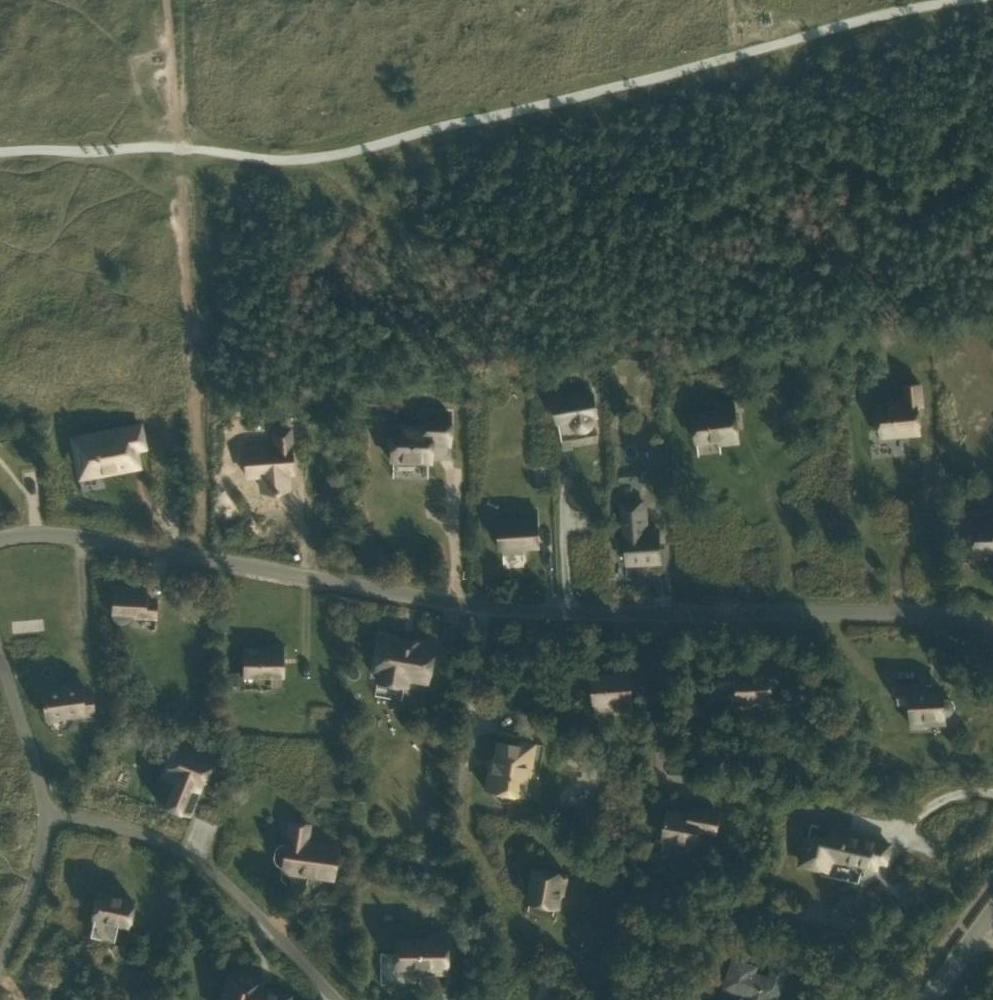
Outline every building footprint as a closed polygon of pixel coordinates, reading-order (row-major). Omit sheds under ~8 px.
[(921,433),(918,401),(922,401),(921,384),(904,385),(906,402),(878,404),(881,436),(921,433)] [(592,416),(598,415),(594,395),(578,397),(577,392),(554,397),(558,422),(572,419),(572,422),(574,425),(576,428),(580,430),(584,430),(588,429),(591,426),(592,422),(592,418),(592,416)] [(719,443),(739,441),(734,401),(716,403),(717,411),(693,414),(697,442),(719,439),(719,443)] [(390,451),(390,460),(430,461),(430,448),(435,444),(448,444),(449,413),(421,412),(420,427),(391,426),(391,435),(387,439),(387,447),(390,451)] [(93,437),(76,440),(82,473),(106,468),(106,471),(123,468),(122,465),(134,463),(131,450),(145,447),(140,425),(125,427),(126,431),(110,434),(110,432),(93,435),(93,437)] [(275,446),(244,448),(246,476),(260,475),(262,489),(272,489),(272,491),(277,491),(277,488),(287,487),(286,472),(293,472),(289,429),(274,430),(275,446)] [(572,439),(562,440),(564,451),(574,449),(572,439)] [(645,515),(644,515),(643,501),(623,502),(627,563),(660,561),(658,530),(646,531),(645,515)] [(524,553),(524,547),(539,546),(536,508),(523,509),(524,520),(499,522),(501,548),(503,548),(503,554),(524,553)] [(976,526),(978,551),(992,550),(992,525),(976,526)] [(113,587),(111,615),(112,617),(112,619),(113,620),(114,621),(115,622),(116,623),(118,624),(120,625),(122,625),(124,624),(125,624),(127,623),(129,622),(130,620),(131,619),(131,618),(132,617),(132,616),(155,617),(156,603),(144,603),(145,586),(133,585),(133,588),(113,587)] [(426,680),(432,646),(381,637),(375,672),(378,672),(377,680),(404,685),(406,677),(426,680)] [(282,676),(283,645),(270,645),(270,648),(243,648),(243,676),(282,676)] [(772,700),(771,683),(782,682),(781,666),(770,667),(770,672),(742,673),(742,668),(713,670),(714,685),(737,684),(738,702),(772,700)] [(242,671),(230,671),(230,684),(242,684),(242,671)] [(633,711),(632,701),(630,671),(617,672),(617,676),(592,678),(594,704),(614,703),(615,713),(633,711)] [(80,694),(79,682),(66,684),(66,687),(42,690),(46,718),(70,715),(71,723),(82,722),(80,714),(93,712),(90,693),(80,694)] [(948,699),(944,699),(944,690),(926,690),(925,684),(898,686),(899,701),(910,701),(911,727),(926,726),(926,719),(945,718),(945,717),(949,717),(953,714),(955,710),(955,705),(952,701),(948,699)] [(835,741),(836,729),(826,728),(826,741),(835,741)] [(510,799),(512,796),(513,794),(520,795),(526,758),(531,759),(534,743),(518,741),(517,746),(496,742),(491,770),(488,770),(484,789),(495,791),(495,793),(496,796),(499,799),(503,800),(506,800),(510,799)] [(165,805),(188,814),(195,796),(194,796),(198,786),(200,787),(211,758),(177,744),(165,773),(169,774),(165,783),(172,786),(165,805)] [(691,803),(689,817),(668,813),(663,837),(696,844),(698,832),(718,836),(722,809),(691,803)] [(286,839),(286,840),(283,841),(281,842),(279,843),(278,844),(277,845),(276,847),(275,849),(275,850),(274,851),(274,852),(274,854),(274,855),(275,857),(276,859),(277,861),(278,863),(280,864),(282,865),(281,870),(333,878),(337,846),(306,842),(308,824),(290,821),(288,839),(286,839)] [(831,828),(830,834),(815,831),(814,838),(805,836),(798,865),(830,872),(834,857),(877,867),(878,860),(886,861),(890,844),(882,842),(882,841),(848,833),(849,832),(831,828)] [(563,893),(566,878),(566,875),(535,869),(529,901),(557,906),(560,892),(563,893)] [(92,918),(127,926),(133,900),(97,892),(92,918)] [(446,972),(446,931),(428,932),(428,940),(394,940),(395,968),(418,967),(418,972),(446,972)] [(598,977),(605,965),(583,952),(576,964),(598,977)] [(789,967),(775,962),(771,970),(773,971),(770,979),(753,973),(755,967),(735,960),(726,986),(751,995),(749,999),(764,999),(765,999),(775,999),(782,978),(784,979),(789,967)] [(288,997),(267,990),(261,988),(260,991),(257,990),(260,980),(231,971),(221,999),(287,999),(288,997)] [(575,998),(551,990),(548,999),(574,999),(575,998)]
